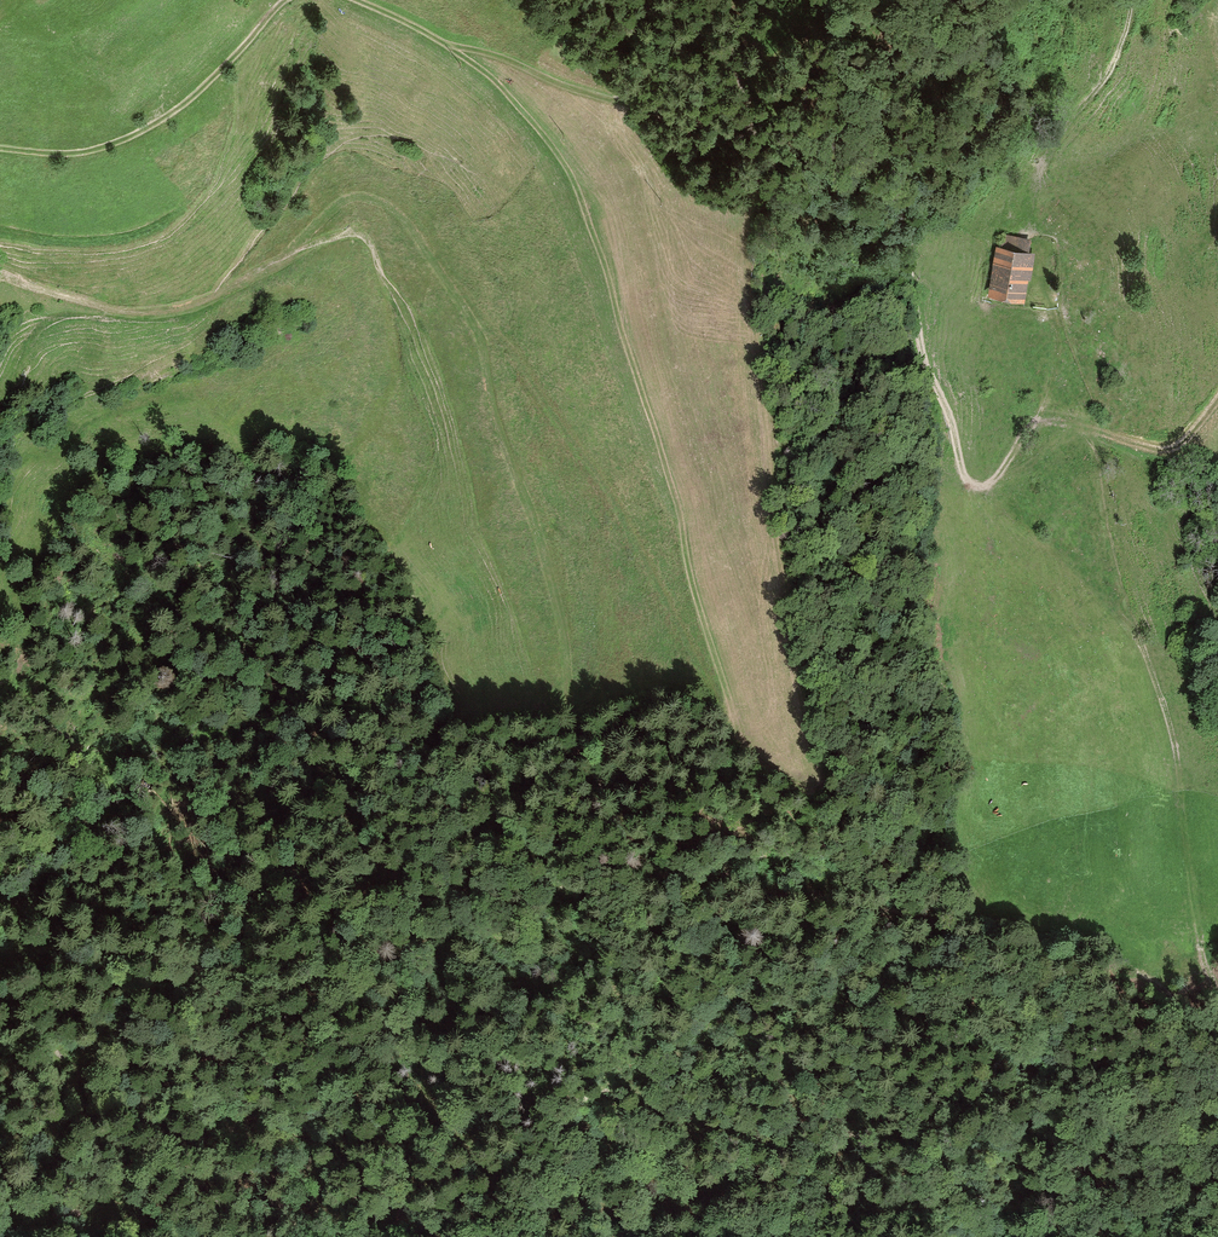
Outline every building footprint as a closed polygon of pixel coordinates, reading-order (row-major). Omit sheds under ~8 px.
[(1005,246),(1027,251),(1030,240),(1007,235),(1005,246)] [(1032,253),(1000,248),(991,296),(1023,301),(1032,253)]
